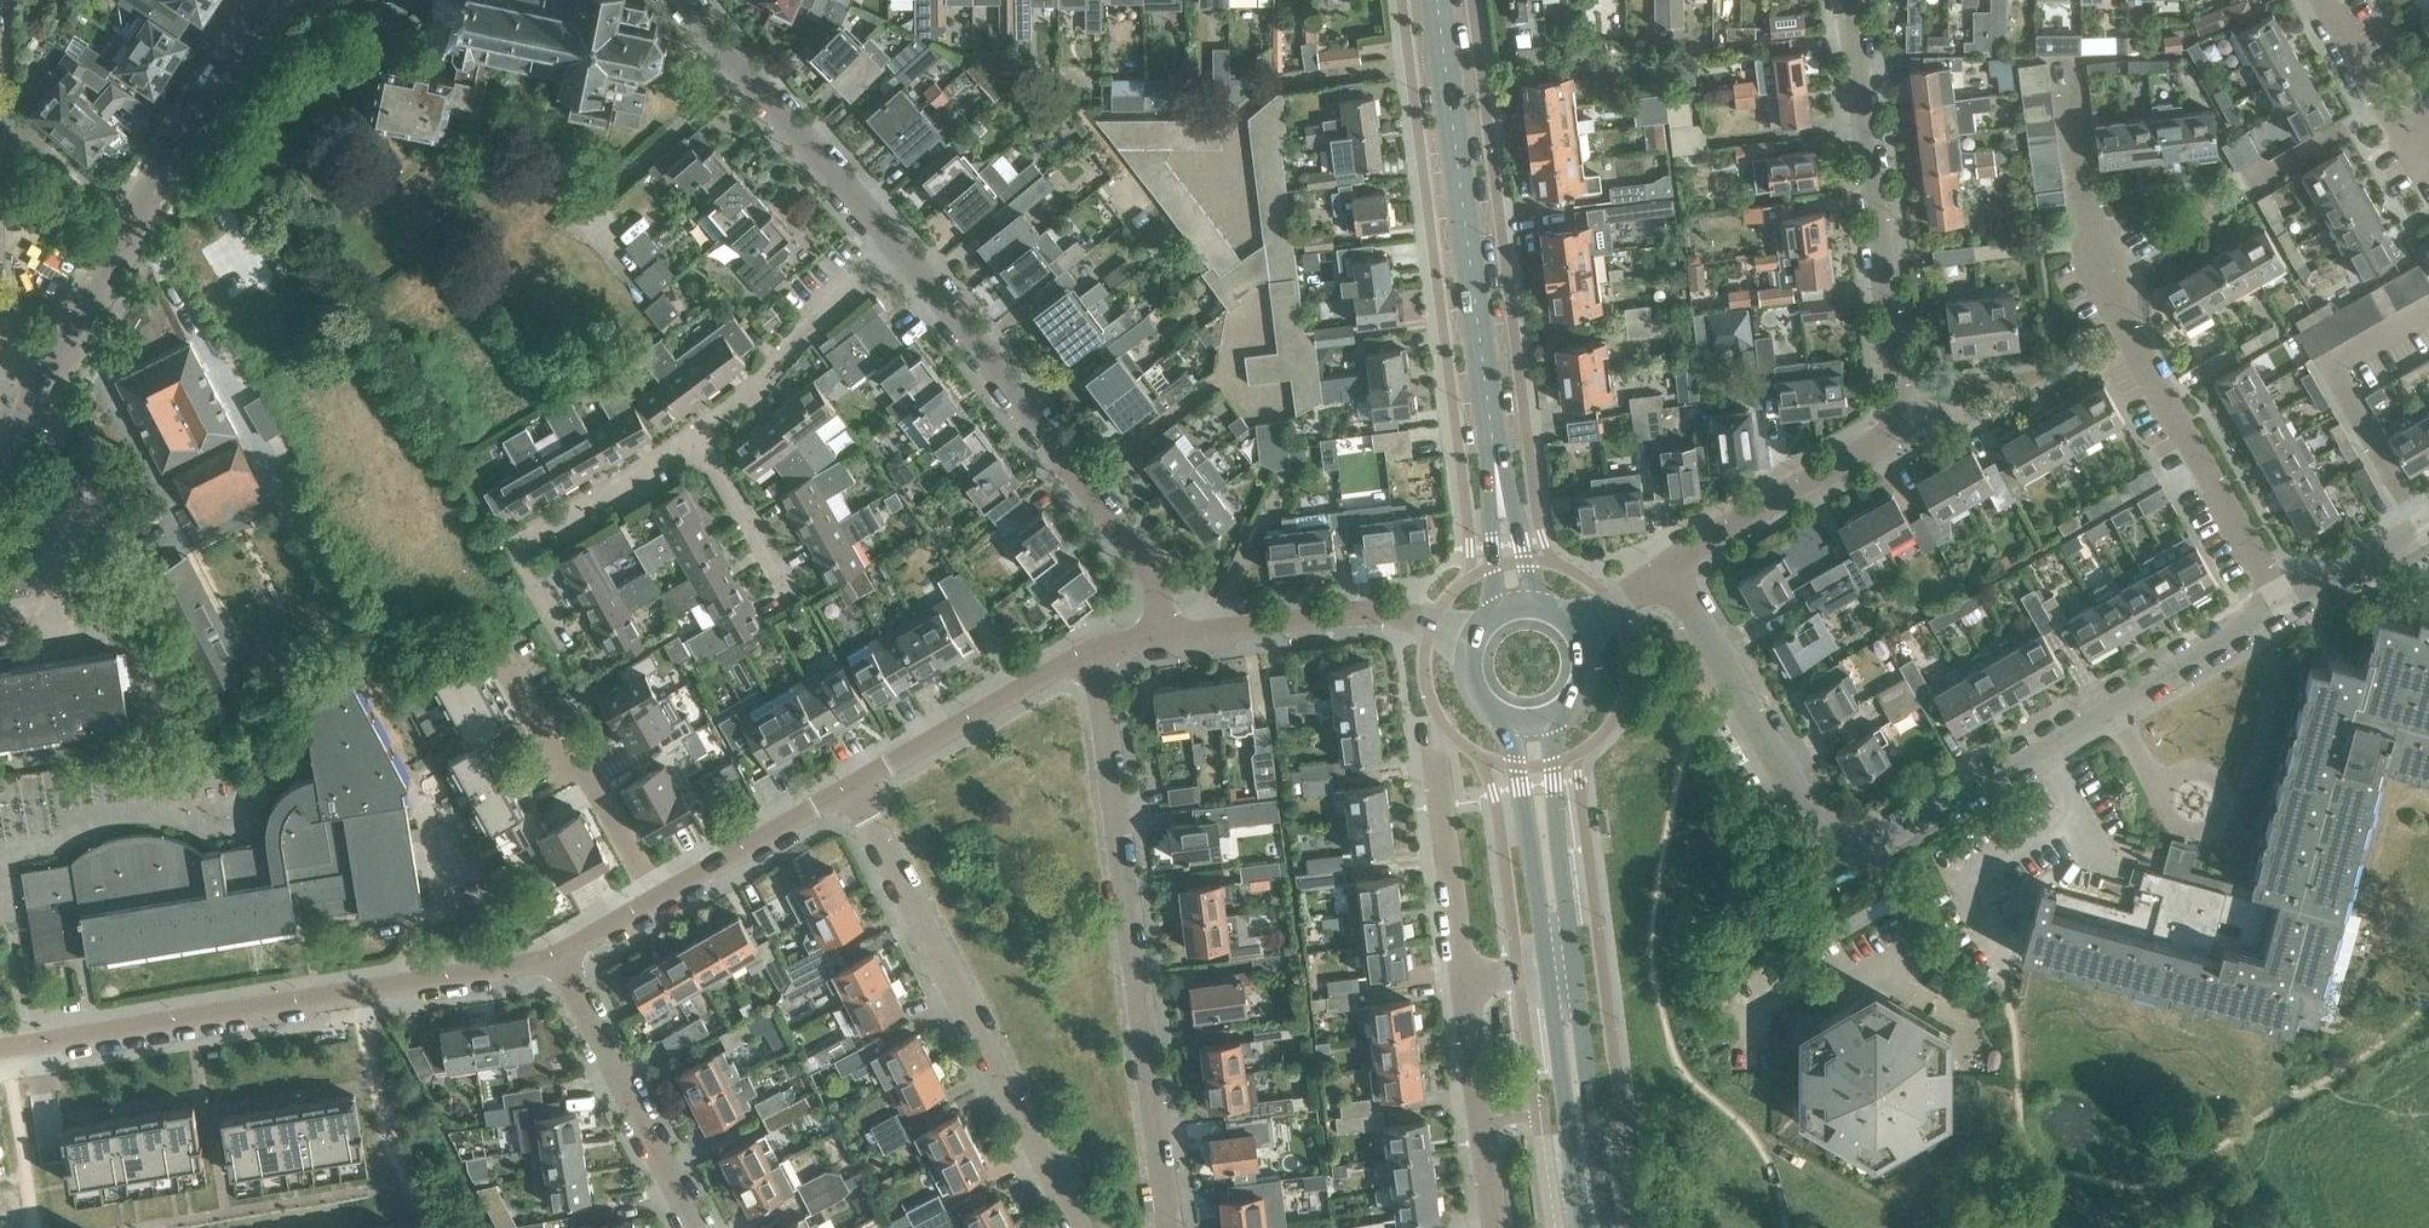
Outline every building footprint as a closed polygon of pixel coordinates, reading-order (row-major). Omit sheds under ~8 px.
[(149,19),(135,41),(157,57),(171,66),(179,54),(182,56),(186,55),(191,49),(190,43),(163,25),(171,13),(151,0),(120,0),(149,19)] [(171,13),(179,1),(206,19),(212,18),(216,12),(215,6),(212,4),(214,0),(151,0),(171,13)] [(433,11),(434,11),(434,13),(430,12),(429,17),(433,18),(432,23),(437,24),(438,19),(447,21),(445,29),(448,32),(454,33),(457,31),(454,46),(452,46),(451,49),(455,50),(454,53),(452,54),(453,56),(455,55),(459,61),(457,62),(460,64),(462,62),(467,64),(468,66),(470,66),(469,63),(474,59),(476,60),(478,58),(476,57),(477,55),(481,55),(492,57),(496,58),(496,61),(499,62),(499,59),(518,63),(518,65),(521,66),(522,63),(541,67),(540,70),(544,70),(544,68),(558,70),(556,81),(561,82),(558,85),(561,88),(564,86),(574,88),(569,114),(611,123),(611,119),(640,125),(647,89),(631,85),(629,84),(636,81),(639,82),(640,79),(638,79),(639,72),(642,70),(641,68),(638,70),(639,67),(646,69),(647,73),(650,71),(649,68),(660,61),(665,62),(666,59),(662,58),(666,42),(669,42),(669,39),(665,40),(658,29),(659,25),(656,24),(655,28),(647,25),(646,23),(650,24),(651,21),(649,20),(651,13),(653,12),(652,10),(650,11),(647,5),(648,3),(646,2),(644,4),(642,3),(642,1),(639,0),(639,3),(625,0),(435,0),(433,11)] [(772,7),(768,16),(786,24),(797,0),(757,0),(772,7)] [(808,12),(820,17),(827,0),(813,0),(808,12)] [(838,0),(827,0),(820,17),(832,22),(841,1),(838,0)] [(916,37),(930,43),(930,23),(930,0),(916,0),(916,37)] [(930,23),(947,23),(946,0),(930,0),(930,23)] [(1000,27),(1014,27),(1014,0),(999,0),(999,1),(1000,27)] [(1017,33),(1031,33),(1031,0),(1017,0),(1017,33)] [(1058,4),(1058,6),(1086,6),(1086,29),(1101,29),(1101,0),(1058,0),(1058,4)] [(1515,20),(1529,18),(1526,0),(1512,0),(1515,20)] [(1654,1),(1655,25),(1669,25),(1669,1),(1669,0),(1654,0),(1654,1)] [(1669,25),(1669,30),(1678,30),(1678,25),(1684,25),(1683,0),(1669,0),(1669,1),(1669,25)] [(1907,23),(1920,22),(1920,0),(1907,0),(1907,23)] [(1989,46),(2006,46),(2006,0),(1989,0),(1989,10),(1989,46)] [(2236,2),(2193,17),(2192,18),(2198,33),(2242,17),(2236,2)] [(1989,49),(1989,46),(1989,10),(1973,9),(1973,43),(1963,43),(1963,49),(1989,49)] [(1803,11),(1773,14),(1771,14),(1773,34),(1805,30),(1803,11)] [(2419,17),(2428,34),(2428,11),(2419,17)] [(2236,33),(2251,60),(2287,39),(2272,13),(2236,33)] [(1283,68),(1283,20),(1273,20),(1274,69),(1283,68)] [(824,65),(831,72),(860,44),(840,24),(811,52),(813,54),(813,58),(819,65),(824,65)] [(1756,24),(1741,25),(1739,25),(1740,37),(1756,36),(1756,24)] [(1727,37),(1740,37),(1739,25),(1727,25),(1727,37)] [(2081,52),(2081,51),(2081,32),(2036,32),(2036,53),(2081,52)] [(2093,33),(2081,33),(2082,51),(2094,50),(2093,33)] [(2165,50),(2182,48),(2181,33),(2163,35),(2165,50)] [(1592,38),(1592,36),(1592,34),(1583,34),(1583,44),(1583,54),(1601,52),(1599,38),(1592,38)] [(1949,49),(1949,34),(1926,34),(1926,49),(1949,49)] [(860,44),(831,72),(840,81),(839,85),(846,92),(850,91),(851,92),(879,64),(880,64),(889,55),(869,35),(860,44)] [(2127,52),(2128,35),(2117,35),(2117,52),(2127,52)] [(2128,35),(2127,52),(2139,51),(2138,35),(2128,35)] [(1922,49),(1922,36),(1908,36),(1909,50),(1922,49)] [(930,43),(916,37),(915,37),(887,62),(896,72),(930,44),(930,43)] [(1669,37),(1654,38),(1654,52),(1669,51),(1669,37)] [(2265,85),(2301,65),(2287,39),(2251,60),(2265,85)] [(1322,40),(1316,41),(1319,67),(1361,61),(1359,46),(1323,50),(1322,40)] [(157,57),(135,41),(119,66),(158,92),(163,91),(167,85),(166,79),(163,77),(171,66),(157,57)] [(1304,69),(1319,67),(1316,41),(1301,42),(1304,69)] [(2186,47),(2196,64),(2206,58),(2196,41),(2186,47)] [(78,56),(106,75),(115,61),(104,54),(87,43),(78,56)] [(930,44),(896,72),(907,83),(946,51),(930,44)] [(1583,58),(1583,54),(1583,44),(1558,45),(1558,58),(1583,58)] [(1517,49),(1519,61),(1549,57),(1548,46),(1517,49)] [(106,75),(78,56),(67,50),(63,57),(59,61),(69,69),(61,78),(50,69),(39,83),(50,92),(35,110),(35,116),(41,122),(47,121),(62,133),(109,76),(106,75)] [(1773,55),(1777,89),(1805,86),(1801,51),(1773,55)] [(1923,67),(1911,68),(1913,87),(1909,87),(1911,99),(1914,98),(1915,103),(1948,99),(1954,98),(1949,68),(1961,68),(1961,53),(1922,53),(1923,67)] [(481,55),(480,57),(475,83),(455,79),(456,77),(382,62),(374,98),(373,98),(368,102),(366,109),(370,114),(371,115),(370,120),(372,121),(370,131),(398,137),(400,126),(445,135),(450,110),(479,116),(492,57),(481,55)] [(2014,87),(2010,55),(1987,58),(1989,74),(1996,73),(1998,89),(2014,87)] [(1015,59),(999,59),(999,73),(1014,73),(1015,59)] [(2087,63),(2089,78),(2117,74),(2116,59),(2087,63)] [(2148,71),(2147,59),(2129,59),(2129,71),(2148,71)] [(2147,59),(2148,71),(2167,71),(2167,59),(2147,59)] [(2048,75),(2046,61),(2018,65),(2020,79),(2048,75)] [(2265,85),(2280,110),(2316,90),(2301,65),(2265,85)] [(1524,84),(1521,86),(1522,96),(1526,99),(1526,109),(1527,110),(1574,104),(1571,74),(1549,77),(1549,78),(1523,82),(1524,84)] [(2048,75),(2020,79),(2021,93),(2050,89),(2048,75)] [(109,76),(62,133),(77,146),(76,152),(84,158),(90,157),(106,139),(117,148),(128,134),(106,115),(108,113),(109,113),(124,95),(136,104),(142,97),(109,76)] [(1215,92),(1203,92),(1203,106),(1230,106),(1230,102),(1229,79),(1229,76),(1215,77),(1215,92)] [(1251,76),(1230,76),(1230,79),(1229,79),(1230,102),(1233,105),(1251,91),(1251,76)] [(1145,77),(1112,77),(1112,91),(1112,108),(1144,108),(1145,84),(1145,77)] [(1732,83),(1733,95),(1752,92),(1751,81),(1732,83)] [(1967,96),(1986,94),(1984,82),(1965,84),(1967,96)] [(931,99),(940,91),(934,83),(924,91),(931,99)] [(1145,84),(1144,108),(1187,108),(1187,96),(1168,96),(1168,84),(1145,84)] [(1805,86),(1777,89),(1752,92),(1733,95),(1735,107),(1768,103),(1771,125),(1810,120),(1805,86)] [(2222,110),(2232,104),(2223,87),(2213,93),(2222,110)] [(902,88),(879,107),(871,113),(873,116),(871,119),(875,125),(879,124),(889,135),(919,109),(902,88)] [(2050,89),(2021,93),(2023,107),(2052,103),(2050,89)] [(2316,90),(2280,110),(2295,137),(2331,116),(2316,90)] [(940,91),(931,99),(938,107),(947,99),(940,91)] [(1281,148),(1288,147),(1281,92),(1276,93),(1248,117),(1250,137),(1279,134),(1281,148)] [(1654,121),(1664,120),(1669,120),(1667,102),(1665,93),(1651,95),(1654,121)] [(1325,123),(1305,125),(1307,137),(1326,135),(1345,132),(1378,128),(1374,94),(1341,98),(1343,117),(1324,119),(1325,123)] [(1986,94),(1967,96),(1968,108),(1987,106),(1986,94)] [(1954,98),(1948,99),(1915,103),(1916,107),(1912,108),(1913,119),(1917,119),(1919,136),(1958,131),(1954,98)] [(1690,99),(1667,102),(1669,120),(1673,153),(1706,149),(1703,121),(1692,123),(1690,99)] [(2152,103),(2153,116),(2158,158),(2187,154),(2182,113),(2181,103),(2171,104),(2171,101),(2152,103)] [(152,108),(143,102),(136,112),(146,118),(152,108)] [(2052,103),(2023,107),(2025,120),(2054,117),(2052,103)] [(1576,118),(1574,104),(1527,110),(1526,109),(1525,109),(1526,111),(1524,114),(1525,124),(1527,126),(1529,138),(1578,132),(1595,130),(1593,115),(1576,118)] [(2232,104),(2222,110),(2231,126),(2241,120),(2232,104)] [(919,109),(889,135),(896,143),(895,148),(902,155),(905,155),(907,157),(938,131),(919,109)] [(2212,109),(2182,113),(2187,154),(2198,153),(2198,160),(2218,158),(2212,109)] [(961,149),(987,127),(978,116),(952,138),(961,149)] [(1073,122),(1083,135),(1091,129),(1081,116),(1073,122)] [(2153,116),(2124,120),(2129,161),(2158,158),(2153,116)] [(1178,117),(1096,118),(1142,176),(1166,159),(1172,146),(1178,146),(1178,117)] [(1192,117),(1178,117),(1178,146),(1192,146),(1192,117)] [(1207,117),(1192,117),(1192,146),(1207,146),(1207,117)] [(1217,117),(1207,117),(1207,146),(1222,146),(1222,117),(1217,117)] [(2054,117),(2025,120),(2027,134),(2055,130),(2054,117)] [(1668,148),(1664,120),(1654,121),(1651,122),(1655,149),(1668,148)] [(2095,123),(2100,165),(2129,161),(2124,120),(2095,123)] [(1345,132),(1326,135),(1327,145),(1330,169),(1350,167),(1382,163),(1378,128),(1345,132)] [(2055,130),(2027,134),(2029,148),(2057,144),(2055,130)] [(1923,166),(1923,170),(1956,166),(1975,164),(1993,162),(1992,150),(1961,154),(1958,131),(1919,136),(1921,154),(1917,155),(1919,166),(1923,166)] [(2233,138),(2248,163),(2260,156),(2246,131),(2233,138)] [(1532,166),(1534,166),(1581,160),(1578,132),(1529,138),(1530,149),(1528,151),(1529,161),(1532,164),(1532,166)] [(672,164),(701,197),(734,167),(705,134),(692,133),(688,137),(686,134),(649,166),(658,176),(672,164)] [(1281,148),(1279,134),(1250,137),(1252,152),(1281,148)] [(1326,135),(1307,137),(1308,148),(1327,145),(1326,135)] [(2248,163),(2233,138),(2221,145),(2235,171),(2248,163)] [(1773,141),(1728,146),(1730,159),(1775,154),(1773,141)] [(2057,144),(2029,148),(2031,162),(2059,159),(2057,144)] [(1281,148),(1252,152),(1254,166),(1283,162),(1281,148)] [(1755,190),(1819,183),(1815,148),(1781,152),(1781,154),(1751,157),(1755,190)] [(2317,200),(2353,179),(2338,152),(2302,173),(2317,200)] [(944,201),(975,174),(957,153),(926,179),(928,181),(927,185),(933,192),(937,192),(944,201)] [(1166,159),(1142,176),(1149,185),(1173,168),(1166,159)] [(2059,159),(2031,162),(2033,177),(2061,173),(2059,159)] [(975,174),(944,201),(951,209),(950,213),(957,220),(961,220),(963,222),(994,196),(998,192),(997,191),(1010,180),(992,160),(975,174)] [(998,192),(1007,203),(1043,171),(1034,160),(1010,180),(997,191),(998,192)] [(1581,160),(1534,166),(1535,175),(1533,178),(1534,188),(1537,191),(1537,193),(1562,190),(1563,192),(1601,187),(1599,171),(1583,173),(1581,160)] [(1285,177),(1283,162),(1254,166),(1256,181),(1285,177)] [(1993,162),(1975,164),(1976,175),(1995,173),(1993,162)] [(1956,166),(1923,170),(1924,174),(1920,175),(1921,186),(1925,186),(1927,205),(1930,205),(1932,225),(1962,221),(1956,166)] [(729,229),(762,200),(734,167),(701,197),(729,229)] [(1173,168),(1149,185),(1152,189),(1158,197),(1181,179),(1173,168)] [(1307,173),(1309,187),(1337,184),(1335,169),(1307,173)] [(992,256),(999,265),(1041,231),(1023,209),(1054,184),(1043,171),(1007,203),(997,212),(1007,224),(982,243),(983,245),(982,250),(988,257),(992,256)] [(2061,173),(2033,177),(2035,191),(2063,187),(2061,173)] [(1285,177),(1256,181),(1258,195),(1287,191),(1285,177)] [(1181,179),(1158,197),(1167,209),(1190,191),(1181,179)] [(2331,224),(2367,204),(2353,179),(2317,200),(2331,224)] [(1339,190),(1332,191),(1335,213),(1346,212),(1348,231),(1390,226),(1386,192),(1353,196),(1352,182),(1338,184),(1339,190)] [(1612,200),(1636,197),(1635,184),(1611,186),(1612,200)] [(2063,187),(2035,191),(2037,205),(2065,201),(2063,187)] [(1097,204),(1104,199),(1097,190),(1090,195),(1097,204)] [(1190,191),(1167,209),(1176,220),(1199,203),(1190,191)] [(1288,206),(1287,191),(1258,195),(1260,209),(1288,206)] [(2269,192),(2257,199),(2271,225),(2284,218),(2269,192)] [(1673,197),(1602,206),(1604,220),(1675,211),(1673,197)] [(792,234),(762,200),(729,229),(751,255),(737,267),(762,296),(787,273),(778,262),(791,251),(783,242),(792,234)] [(1784,216),(1782,202),(1744,207),(1746,221),(1784,216)] [(1199,203),(1176,220),(1184,232),(1208,214),(1199,203)] [(2367,204),(2331,224),(2345,250),(2381,229),(2367,204)] [(1288,206),(1260,209),(1262,224),(1290,220),(1288,206)] [(1781,236),(1783,251),(1826,245),(1824,230),(1829,229),(1827,212),(1822,213),(1822,212),(1787,216),(1789,234),(1781,236)] [(1208,214),(1184,232),(1193,244),(1217,226),(1208,214)] [(1293,234),(1290,220),(1262,224),(1264,238),(1293,234)] [(1546,258),(1594,252),(1590,222),(1568,225),(1569,227),(1543,230),(1543,233),(1541,235),(1542,245),(1545,249),(1546,258)] [(1041,231),(999,265),(1006,275),(1005,279),(1011,286),(1016,285),(1017,287),(1049,262),(1057,274),(1062,270),(1052,258),(1064,249),(1047,226),(1041,231)] [(1217,226),(1193,244),(1202,255),(1225,237),(1217,226)] [(2265,228),(2239,243),(2259,279),(2285,264),(2265,228)] [(2277,234),(2286,250),(2295,244),(2286,228),(2277,234)] [(646,229),(627,246),(643,265),(662,248),(646,229)] [(2381,229),(2345,250),(2360,277),(2397,256),(2381,229)] [(1306,249),(1334,246),(1333,232),(1304,236),(1306,249)] [(1187,249),(1192,245),(1191,243),(1184,234),(1174,242),(1179,248),(1187,249)] [(1265,243),(1242,258),(1259,281),(1269,280),(1298,276),(1293,234),(1264,238),(1265,243)] [(1225,237),(1202,255),(1210,266),(1210,267),(1213,265),(1234,249),(1225,237)] [(2037,251),(2035,237),(1974,244),(1975,259),(2037,251)] [(1052,258),(1062,270),(1069,265),(1086,252),(1076,239),(1052,258)] [(1372,242),(1336,247),(1340,277),(1342,291),(1355,289),(1392,284),(1389,255),(1373,257),(1372,242)] [(2239,243),(2213,257),(2234,293),(2259,279),(2239,243)] [(1975,259),(1974,244),(1933,249),(1935,264),(1975,259)] [(2295,244),(2286,250),(2295,267),(2305,261),(2295,244)] [(1826,245),(1783,251),(1755,255),(1757,268),(1775,266),(1775,267),(1778,266),(1781,285),(1759,288),(1761,302),(1794,298),(1793,284),(1798,283),(1798,284),(1830,280),(1826,245)] [(1234,249),(1213,265),(1221,274),(1231,267),(1242,258),(1234,249)] [(1548,286),(1550,286),(1598,280),(1594,252),(1546,258),(1545,258),(1545,260),(1543,263),(1544,272),(1547,275),(1548,286)] [(2213,257),(2188,272),(2208,308),(2234,293),(2213,257)] [(1136,270),(1135,269),(1127,258),(1104,275),(1113,287),(1136,270)] [(1248,289),(1259,281),(1242,258),(1231,267),(1248,289)] [(655,260),(636,277),(653,295),(672,279),(655,260)] [(1690,290),(1705,287),(1702,261),(1686,263),(1690,290)] [(2406,268),(2421,294),(2428,290),(2428,280),(2418,262),(2406,268)] [(1050,280),(1035,291),(1044,303),(1034,311),(1036,313),(1034,316),(1041,324),(1045,324),(1051,332),(1052,333),(1100,295),(1107,290),(1099,279),(1075,297),(1067,286),(1079,277),(1069,265),(1062,270),(1057,274),(1050,280)] [(1210,266),(1202,272),(1227,306),(1228,307),(1230,310),(1241,301),(1238,296),(1221,274),(1213,265),(1210,267),(1210,266)] [(1611,278),(1623,276),(1622,266),(1610,268),(1611,278)] [(1238,296),(1248,289),(1231,267),(1221,274),(1238,296)] [(2406,268),(2394,275),(2409,301),(2421,294),(2406,268)] [(2208,308),(2188,272),(2162,287),(2182,323),(2208,308)] [(2394,275),(2382,283),(2397,308),(2409,301),(2394,275)] [(1298,276),(1269,280),(1271,294),(1300,290),(1298,276)] [(1315,283),(1316,294),(1335,292),(1334,280),(1315,283)] [(1598,280),(1550,286),(1551,295),(1549,298),(1550,309),(1553,312),(1553,314),(1579,311),(1579,313),(1602,310),(1598,280)] [(2382,283),(2370,289),(2384,315),(2397,308),(2382,283)] [(1398,300),(1396,284),(1392,284),(1355,289),(1359,324),(1400,319),(1400,315),(1402,315),(1400,300),(1398,300)] [(1727,290),(1729,307),(1750,304),(1747,287),(1727,290)] [(2370,289),(2357,296),(2372,322),(2384,315),(2370,289)] [(1300,290),(1271,294),(1273,308),(1302,305),(1300,290)] [(665,292),(646,308),(663,327),(681,310),(665,292)] [(2013,293),(1980,296),(1986,350),(2019,346),(2013,293)] [(336,313),(320,295),(311,303),(326,322),(336,313)] [(1100,295),(1052,333),(1059,343),(1057,346),(1063,353),(1067,353),(1069,355),(1092,337),(1101,348),(1126,329),(1139,319),(1129,307),(1109,323),(1099,310),(1107,304),(1100,295)] [(1800,299),(1802,319),(1835,315),(1833,295),(1800,299)] [(1986,350),(1980,296),(1946,300),(1952,354),(1986,350)] [(2357,296),(2345,303),(2360,329),(2372,322),(2357,296)] [(831,366),(814,379),(821,388),(843,372),(853,386),(877,368),(877,369),(881,366),(872,354),(863,343),(854,331),(879,312),(885,307),(879,299),(873,303),(833,334),(839,342),(826,351),(835,363),(831,366)] [(2317,320),(2320,318),(2333,310),(2334,310),(2328,300),(2312,310),(2317,320)] [(2334,310),(2333,310),(2348,336),(2360,329),(2345,303),(2334,310)] [(769,329),(782,319),(771,304),(758,314),(769,329)] [(1302,305),(1273,308),(1275,323),(1303,319),(1302,305)] [(1628,321),(1651,319),(1649,305),(1626,307),(1628,321)] [(1227,308),(1226,306),(1204,323),(1215,338),(1222,332),(1227,308)] [(1144,370),(1127,348),(1161,323),(1151,310),(1139,319),(1126,329),(1101,348),(1109,360),(1087,378),(1088,380),(1087,384),(1092,391),(1096,391),(1104,401),(1136,376),(1144,370)] [(1751,340),(1746,311),(1709,316),(1709,311),(1709,310),(1693,312),(1698,348),(1732,343),(1732,347),(1734,347),(1733,346),(1746,344),(1746,345),(1748,345),(1747,340),(1751,340)] [(2301,329),(2309,324),(2317,320),(2312,310),(2295,320),(2301,329)] [(2333,310),(2320,318),(2336,343),(2348,336),(2333,310)] [(854,331),(863,343),(888,324),(879,312),(854,331)] [(705,396),(719,385),(717,383),(746,362),(740,354),(755,343),(734,314),(676,356),(705,396)] [(2317,320),(2309,324),(2323,350),(2336,343),(2320,318),(2317,320)] [(1303,319),(1275,323),(1276,337),(1305,334),(1305,331),(1303,319)] [(1651,319),(1628,321),(1630,336),(1653,333),(1651,319)] [(897,335),(888,324),(863,343),(872,354),(897,335)] [(2274,324),(2257,334),(2262,343),(2279,333),(2274,324)] [(2301,329),(2296,332),(2311,357),(2323,350),(2309,324),(2301,329)] [(1353,325),(1315,329),(1316,345),(1355,340),(1353,325)] [(1305,334),(1276,337),(1278,352),(1288,351),(1291,376),(1320,373),(1316,345),(1315,329),(1305,331),(1305,334)] [(1755,347),(1758,347),(1761,376),(1760,376),(1762,394),(1777,392),(1781,416),(1814,412),(1807,360),(1774,364),(1770,334),(1754,336),(1755,347)] [(2262,343),(2257,334),(2240,343),(2246,353),(2262,343)] [(906,347),(897,335),(872,354),(881,366),(906,347)] [(2300,352),(2290,335),(2281,341),(2290,358),(2300,352)] [(662,428),(677,417),(675,414),(703,394),(704,396),(705,396),(676,356),(661,336),(640,352),(660,380),(639,396),(662,428)] [(1561,375),(1609,369),(1605,339),(1582,342),(1583,344),(1557,347),(1558,349),(1555,352),(1557,362),(1560,363),(1561,375)] [(913,341),(906,347),(881,366),(877,369),(898,396),(886,405),(892,413),(940,376),(913,341)] [(234,347),(231,342),(221,348),(230,366),(242,360),(234,347)] [(191,343),(118,379),(164,467),(171,464),(203,530),(268,498),(236,432),(237,431),(191,343)] [(2203,360),(2211,373),(2236,358),(2229,346),(2203,360)] [(1371,382),(1407,378),(1410,378),(1406,347),(1402,348),(1368,352),(1370,371),(1341,374),(1322,376),(1323,388),(1371,382)] [(1761,376),(1758,347),(1755,347),(1743,349),(1747,378),(1760,376),(1761,376)] [(1278,352),(1273,352),(1276,378),(1291,376),(1288,351),(1278,352)] [(1273,352),(1259,354),(1262,380),(1276,378),(1273,352)] [(1259,354),(1245,356),(1248,381),(1262,380),(1259,354)] [(1814,412),(1847,408),(1840,356),(1807,360),(1814,412)] [(2422,375),(2428,371),(2428,358),(2416,366),(2422,375)] [(2250,359),(2214,379),(2229,405),(2265,385),(2250,359)] [(1674,364),(1678,400),(1700,397),(1696,361),(1674,364)] [(2416,366),(2400,375),(2405,385),(2422,375),(2416,366)] [(1609,369),(1561,375),(1562,386),(1560,388),(1561,394),(1564,395),(1565,403),(1590,400),(1590,402),(1613,399),(1609,369)] [(1144,370),(1136,376),(1104,401),(1111,410),(1109,414),(1115,421),(1119,421),(1120,423),(1152,399),(1161,410),(1194,384),(1186,373),(1160,392),(1144,370)] [(2301,376),(2310,393),(2320,387),(2311,371),(2301,376)] [(1320,373),(1291,376),(1293,391),(1321,387),(1320,373)] [(609,463),(624,455),(622,452),(652,435),(617,374),(594,387),(611,417),(590,429),(609,463)] [(909,411),(931,439),(967,411),(940,376),(892,413),(898,420),(909,411)] [(1371,382),(1323,388),(1324,400),(1344,398),(1344,400),(1358,398),(1361,418),(1374,416),(1376,427),(1399,424),(1397,413),(1411,411),(1411,408),(1413,408),(1411,392),(1409,393),(1407,378),(1371,382)] [(796,395),(774,412),(817,470),(837,455),(825,439),(847,423),(837,411),(821,388),(814,379),(795,393),(796,395)] [(2104,383),(2077,399),(2098,434),(2124,419),(2104,383)] [(2265,385),(2229,405),(2244,430),(2280,410),(2265,385)] [(2365,395),(2371,405),(2387,395),(2381,385),(2365,395)] [(1321,387),(1293,391),(1295,413),(1323,401),(1321,387)] [(2320,387),(2310,393),(2319,410),(2329,404),(2320,387)] [(1645,410),(1660,408),(1662,408),(1660,393),(1629,397),(1631,411),(1632,411),(1639,410),(1645,410)] [(556,427),(534,440),(543,456),(563,490),(578,481),(577,478),(581,476),(606,462),(607,464),(609,463),(590,429),(572,399),(548,413),(556,427)] [(2098,434),(2077,399),(2068,404),(2066,400),(2050,409),(2073,449),(2077,457),(2086,452),(2082,444),(2098,434)] [(1708,448),(1719,446),(1721,465),(1756,461),(1751,423),(1749,408),(1745,409),(1745,405),(1743,405),(1743,406),(1708,411),(1708,410),(1706,410),(1707,414),(1703,414),(1708,448)] [(1660,408),(1645,410),(1649,438),(1664,437),(1660,408)] [(2061,455),(2073,449),(2050,409),(2034,418),(2037,422),(2027,428),(2047,463),(2048,463),(2053,467),(2058,468),(2062,466),(2063,461),(2061,455)] [(1645,410),(1639,410),(1632,411),(1631,411),(1599,416),(1600,426),(1633,420),(1635,440),(1649,438),(1645,410)] [(2280,410),(2244,430),(2258,456),(2294,435),(2280,410)] [(931,439),(957,474),(993,446),(967,411),(931,439)] [(818,472),(817,470),(774,412),(773,413),(774,416),(747,436),(746,433),(731,444),(754,476),(775,463),(791,489),(818,472)] [(2414,421),(2428,447),(2428,412),(2414,421)] [(1241,414),(1229,423),(1238,434),(1250,425),(1241,414)] [(1600,431),(1600,426),(1599,416),(1570,420),(1572,435),(1600,431)] [(1272,436),(1287,434),(1285,419),(1270,421),(1272,436)] [(299,455),(278,421),(261,430),(279,465),(299,455)] [(1161,448),(1145,461),(1146,462),(1147,462),(1166,487),(1196,464),(1196,465),(1207,456),(1200,446),(1195,446),(1186,452),(1176,439),(1176,438),(1184,431),(1176,421),(1153,438),(1161,448)] [(1258,437),(1272,436),(1270,421),(1256,423),(1258,437)] [(2339,444),(2349,438),(2340,421),(2329,427),(2339,444)] [(2408,472),(2428,460),(2428,447),(2414,421),(2388,436),(2408,472)] [(517,516),(533,507),(531,504),(561,487),(562,490),(563,490),(543,456),(526,426),(503,439),(520,469),(497,482),(498,484),(484,492),(496,512),(510,504),(517,516)] [(1384,431),(1386,448),(1387,457),(1413,454),(1410,428),(1384,431)] [(1997,466),(2014,495),(2027,487),(2022,478),(2047,463),(2027,428),(2018,433),(2015,429),(1999,438),(2010,459),(1997,466)] [(1386,448),(1384,431),(1373,433),(1375,449),(1386,448)] [(2300,432),(2294,435),(2258,456),(2272,481),(2309,461),(2315,457),(2300,432)] [(1291,466),(1287,434),(1272,436),(1275,468),(1291,466)] [(1275,468),(1272,436),(1258,437),(1261,461),(1275,468)] [(1322,439),(1322,440),(1325,468),(1339,466),(1336,437),(1322,439)] [(2349,438),(2339,444),(2348,460),(2358,454),(2349,438)] [(1943,460),(1967,502),(1993,486),(2004,505),(2016,498),(2014,495),(1997,466),(1992,456),(1981,463),(1972,448),(1971,448),(1969,445),(1968,446),(1970,449),(1945,464),(1943,460)] [(993,446),(957,474),(993,520),(1022,498),(1013,486),(1020,481),(993,446)] [(1650,460),(1655,498),(1700,492),(1696,455),(1650,460)] [(1196,464),(1166,487),(1186,512),(1215,490),(1227,481),(1207,456),(1196,465),(1196,464)] [(791,489),(780,496),(797,523),(794,524),(804,539),(838,520),(852,512),(840,490),(856,481),(843,458),(818,472),(791,489)] [(1606,476),(1613,528),(1646,523),(1643,500),(1655,498),(1650,460),(1638,462),(1641,487),(1625,489),(1624,485),(1622,485),(1621,474),(1606,476)] [(1920,512),(1921,515),(1937,543),(1952,535),(1956,526),(1948,512),(1967,502),(1943,460),(1942,461),(1944,464),(1917,480),(1931,505),(1920,512)] [(2309,461),(2272,481),(2287,506),(2323,485),(2309,461)] [(2378,489),(2364,464),(2351,472),(2366,497),(2378,489)] [(2159,480),(2152,467),(2126,481),(2133,494),(2159,480)] [(1613,528),(1606,476),(1592,478),(1594,493),(1575,495),(1580,532),(1613,528)] [(2323,485),(2287,506),(2302,533),(2338,512),(2323,485)] [(709,533),(694,508),(692,504),(694,503),(685,486),(651,506),(664,529),(637,545),(635,547),(647,569),(648,570),(678,552),(712,533),(711,532),(709,533)] [(2169,498),(2162,486),(2137,500),(2144,513),(2169,498)] [(2118,489),(2101,499),(2107,509),(2124,500),(2118,489)] [(1216,490),(1186,512),(1206,537),(1205,538),(1207,539),(1237,516),(1236,515),(1235,515),(1216,490)] [(1865,508),(1865,509),(1887,547),(1913,532),(1923,551),(1937,543),(1921,515),(1908,523),(1891,493),(1890,494),(1891,494),(1867,508),(1866,507),(1865,508)] [(2107,509),(2101,499),(2084,508),(2090,519),(2107,509)] [(807,539),(822,563),(824,567),(822,568),(831,585),(865,566),(852,543),(882,526),(868,503),(852,512),(838,520),(804,539),(804,540),(807,539)] [(1026,504),(997,526),(1033,573),(1070,546),(1042,510),(1035,516),(1026,504)] [(2127,505),(2110,515),(2116,525),(2133,515),(2127,505)] [(1855,552),(1842,560),(1851,574),(1859,588),(1873,580),(1862,562),(1887,547),(1865,509),(1841,523),(1840,523),(1839,524),(1855,552)] [(1329,512),(1297,516),(1303,565),(1335,561),(1335,562),(1336,562),(1334,542),(1348,540),(1345,510),(1330,512),(1330,511),(1329,511),(1329,512)] [(1394,517),(1398,554),(1430,550),(1430,551),(1431,551),(1426,511),(1425,511),(1425,513),(1394,517)] [(2064,534),(2081,523),(2075,513),(2058,523),(2064,534)] [(1267,531),(1265,531),(1270,570),(1271,570),(1271,569),(1303,565),(1297,516),(1282,518),(1284,530),(1267,532),(1267,531)] [(1398,554),(1394,517),(1362,520),(1360,520),(1365,559),(1367,559),(1367,558),(1398,554)] [(629,519),(559,559),(577,589),(574,590),(583,606),(626,581),(617,562),(606,568),(604,564),(635,547),(637,545),(634,539),(638,537),(629,521),(630,521),(629,519)] [(2102,520),(2085,529),(2091,539),(2108,530),(2102,520)] [(661,592),(674,616),(692,605),(704,598),(738,579),(737,577),(735,579),(721,554),(718,550),(721,548),(712,533),(678,552),(691,574),(660,592),(661,592)] [(2077,534),(2060,543),(2066,553),(2083,544),(2077,534)] [(2196,545),(2170,560),(2190,596),(2194,603),(2210,593),(2206,587),(2217,581),(2196,545)] [(1070,546),(1033,573),(1069,620),(1106,593),(1070,546)] [(1989,551),(1980,552),(1981,566),(1990,566),(1989,551)] [(1791,570),(1784,557),(1761,570),(1759,567),(1749,572),(1751,576),(1740,582),(1740,584),(1741,583),(1748,595),(1745,597),(1754,612),(1756,611),(1757,612),(1794,590),(1784,574),(1791,570)] [(882,560),(870,567),(874,574),(882,575),(888,572),(882,560)] [(1811,578),(1819,592),(1851,574),(1842,560),(1811,578)] [(2170,560),(2145,575),(2165,611),(2190,596),(2170,560)] [(586,605),(600,630),(603,635),(600,636),(609,652),(622,645),(628,655),(645,646),(639,635),(644,633),(630,610),(661,592),(660,592),(648,570),(647,569),(626,581),(583,606),(583,607),(586,605)] [(953,593),(915,615),(943,664),(959,654),(960,657),(964,655),(966,658),(981,650),(966,625),(990,611),(958,571),(945,579),(953,593)] [(1806,599),(1813,612),(1780,632),(1783,637),(1774,642),(1775,643),(1791,670),(1790,670),(1791,672),(1838,645),(1822,616),(1818,610),(1859,588),(1851,574),(1819,592),(1806,599)] [(2145,575),(2120,589),(2140,625),(2165,611),(2145,575)] [(704,628),(686,638),(700,660),(739,638),(745,649),(760,640),(754,630),(762,625),(747,600),(744,595),(747,594),(738,579),(704,598),(692,605),(704,628)] [(837,587),(846,603),(859,595),(849,580),(837,587)] [(212,686),(213,685),(240,671),(194,583),(166,597),(212,686)] [(1954,604),(1960,614),(1986,599),(1980,589),(1954,604)] [(2051,620),(2040,601),(2033,589),(2020,596),(2038,627),(2051,620)] [(2140,625),(2120,589),(2095,603),(2115,639),(2140,625)] [(2040,601),(2051,620),(2055,626),(2068,619),(2053,594),(2040,601)] [(2095,603),(2068,619),(2088,655),(2115,639),(2095,603)] [(1960,614),(1954,604),(1928,619),(1934,630),(1960,614)] [(2041,885),(2022,955),(2024,956),(2024,955),(2046,961),(2045,962),(2047,962),(2049,955),(2061,958),(2059,965),(2061,966),(2061,965),(2082,971),(2084,972),(2086,964),(2097,968),(2095,975),(2097,975),(2097,974),(2119,980),(2119,981),(2120,982),(2122,974),(2134,977),(2131,985),(2133,986),(2133,985),(2156,991),(2155,992),(2157,992),(2159,984),(2170,987),(2168,995),(2169,995),(2191,1001),(2193,1002),(2195,994),(2207,997),(2205,1005),(2206,1005),(2207,1004),(2228,1010),(2228,1011),(2229,1012),(2231,1004),(2243,1007),(2241,1015),(2243,1015),(2243,1014),(2265,1020),(2264,1021),(2266,1022),(2268,1014),(2280,1017),(2278,1025),(2279,1025),(2280,1024),(2291,1027),(2295,1009),(2314,1015),(2315,1012),(2313,1012),(2317,999),(2318,1000),(2319,998),(2317,997),(2320,985),(2322,985),(2323,983),(2321,983),(2327,962),(2329,962),(2329,960),(2327,960),(2331,948),(2333,948),(2333,947),(2331,946),(2337,925),(2339,926),(2339,924),(2337,923),(2341,911),(2343,912),(2343,910),(2341,909),(2347,888),(2349,888),(2349,886),(2342,884),(2345,873),(2352,875),(2353,873),(2352,873),(2358,851),(2359,851),(2359,850),(2352,847),(2355,836),(2363,839),(2363,837),(2362,837),(2368,814),(2369,815),(2370,814),(2362,811),(2365,800),(2373,802),(2373,800),(2372,800),(2378,778),(2379,779),(2379,777),(2372,775),(2375,763),(2382,765),(2383,763),(2405,769),(2405,770),(2406,771),(2408,763),(2419,766),(2417,774),(2419,775),(2419,774),(2428,776),(2428,617),(2420,614),(2417,625),(2378,615),(2378,616),(2379,617),(2374,638),(2372,638),(2371,639),(2379,642),(2376,653),(2368,651),(2368,653),(2369,653),(2365,668),(2331,659),(2328,670),(2311,665),(2311,667),(2312,667),(2306,689),(2305,689),(2304,690),(2312,692),(2309,704),(2301,702),(2301,703),(2302,704),(2296,725),(2294,725),(2294,726),(2302,728),(2299,740),(2291,738),(2290,740),(2291,740),(2286,762),(2285,761),(2284,763),(2292,765),(2288,777),(2281,775),(2281,777),(2282,777),(2276,798),(2275,798),(2274,800),(2282,802),(2279,814),(2271,812),(2271,813),(2272,813),(2266,835),(2265,835),(2264,837),(2272,839),(2269,850),(2261,848),(2261,849),(2262,849),(2256,872),(2255,872),(2254,873),(2262,875),(2259,886),(2252,885),(2251,887),(2228,881),(2225,890),(2144,868),(2132,911),(2055,890),(2055,887),(2042,883),(2041,885)] [(915,615),(881,635),(912,689),(926,681),(924,678),(928,676),(926,673),(943,664),(915,615)] [(2041,631),(2014,647),(2035,685),(2063,669),(2041,631)] [(679,634),(664,642),(680,671),(695,663),(679,634)] [(899,697),(912,689),(881,635),(847,655),(875,703),(891,693),(893,696),(897,694),(899,697)] [(2004,652),(1988,662),(1987,662),(2009,700),(2034,685),(2037,689),(2038,689),(2035,685),(2014,647),(2012,648),(2006,638),(1998,643),(2004,652)] [(62,732),(62,733),(94,728),(94,727),(128,722),(130,722),(124,683),(123,683),(119,656),(120,656),(119,649),(75,657),(58,660),(57,659),(40,662),(40,663),(33,664),(19,666),(20,667),(2,670),(0,659),(0,742),(62,732)] [(626,683),(603,696),(617,721),(659,697),(646,674),(660,665),(652,650),(618,669),(626,683)] [(1978,667),(1962,676),(1961,677),(1982,715),(2008,700),(2010,704),(2012,703),(2009,700),(1987,662),(1988,662),(1982,650),(1971,656),(1978,667)] [(1913,690),(1921,704),(1931,722),(1946,713),(1958,734),(1959,733),(1957,730),(1981,716),(1983,720),(1985,719),(1982,715),(1961,677),(1962,676),(1955,665),(1945,671),(1952,682),(1934,692),(1932,689),(1930,689),(1912,657),(1899,665),(1906,677),(1913,690)] [(1330,665),(1334,697),(1373,692),(1372,680),(1374,679),(1372,665),(1370,665),(1370,660),(1330,665)] [(442,701),(483,678),(474,662),(433,685),(442,701)] [(820,670),(806,678),(838,732),(851,724),(849,721),(853,719),(852,716),(868,706),(844,664),(824,676),(820,670)] [(1270,674),(1274,705),(1296,702),(1308,700),(1307,689),(1289,692),(1287,672),(1270,674)] [(1857,686),(1849,672),(1805,696),(1806,698),(1807,698),(1822,724),(1821,724),(1822,726),(1859,705),(1858,703),(1857,703),(1850,690),(1857,686)] [(38,959),(74,953),(88,951),(89,958),(108,955),(108,954),(147,948),(147,949),(148,948),(182,942),(182,943),(183,943),(183,942),(217,936),(217,937),(218,937),(218,936),(261,929),(261,930),(263,930),(262,929),(296,923),(296,924),(297,924),(296,917),(360,906),(361,913),(423,903),(406,800),(406,799),(405,799),(404,788),(404,787),(409,784),(351,673),(305,697),(317,773),(311,774),(304,777),(298,780),(295,782),(292,784),(289,786),(286,788),(284,791),(281,794),(279,797),(277,800),(275,803),(273,806),(272,809),(271,813),(270,816),(269,820),(268,823),(268,827),(268,830),(268,834),(268,838),(269,841),(249,844),(247,844),(247,845),(222,849),(222,848),(203,852),(186,842),(166,835),(147,833),(127,834),(107,839),(89,848),(73,861),(73,863),(23,871),(38,959)] [(1277,783),(1271,738),(1270,725),(1255,727),(1249,677),(1245,677),(1245,676),(1231,678),(1231,679),(1216,681),(1222,720),(1223,732),(1232,731),(1235,734),(1246,733),(1248,728),(1255,727),(1257,748),(1253,748),(1254,753),(1252,754),(1256,786),(1277,783)] [(1877,693),(1884,707),(1913,690),(1906,677),(1877,693)] [(483,678),(442,701),(451,716),(492,693),(483,678)] [(806,678),(773,697),(800,745),(816,736),(818,739),(822,736),(824,740),(838,732),(806,678)] [(1185,685),(1191,724),(1222,720),(1216,681),(1213,681),(1213,680),(1199,682),(1200,683),(1185,685)] [(1191,724),(1185,685),(1173,686),(1173,685),(1158,687),(1158,688),(1154,688),(1159,728),(1191,724)] [(1921,704),(1913,690),(1884,707),(1892,720),(1921,704)] [(1375,706),(1373,692),(1334,697),(1338,729),(1378,725),(1377,721),(1379,721),(1377,706),(1375,706)] [(451,716),(460,731),(501,708),(492,693),(451,716)] [(659,697),(617,721),(631,746),(654,733),(661,746),(662,747),(683,735),(684,736),(696,729),(687,713),(672,721),(659,697)] [(736,711),(719,721),(735,750),(752,740),(770,771),(784,763),(782,760),(786,758),(784,755),(800,745),(773,697),(738,717),(736,711)] [(422,698),(412,704),(417,715),(427,709),(422,698)] [(1308,700),(1296,702),(1297,710),(1318,711),(1316,699),(1308,700)] [(501,708),(460,731),(468,746),(469,746),(484,738),(510,724),(501,708)] [(430,714),(420,719),(426,730),(435,725),(430,714)] [(435,725),(426,730),(431,741),(441,736),(435,725)] [(1338,729),(1342,761),(1382,756),(1381,752),(1383,752),(1381,738),(1379,738),(1378,725),(1338,729)] [(1888,739),(1880,725),(1857,738),(1856,736),(1847,741),(1848,743),(1836,750),(1853,779),(1890,758),(1881,743),(1888,739)] [(660,766),(624,787),(638,812),(680,788),(681,789),(691,783),(677,759),(692,750),(684,736),(683,735),(662,747),(661,746),(652,752),(660,766)] [(468,746),(449,757),(466,787),(454,794),(461,806),(473,799),(490,829),(508,819),(525,810),(524,809),(508,779),(511,778),(504,766),(501,768),(484,738),(469,746),(468,746)] [(1193,741),(1196,761),(1204,760),(1204,740),(1193,741)] [(442,747),(432,752),(438,763),(448,757),(442,747)] [(733,759),(718,768),(727,782),(741,774),(733,759)] [(1334,777),(1303,781),(1304,790),(1305,796),(1336,792),(1334,777)] [(1303,781),(1303,779),(1291,781),(1292,791),(1304,790),(1303,781)] [(1170,803),(1201,799),(1199,784),(1168,787),(1170,803)] [(1350,821),(1389,816),(1388,803),(1389,803),(1387,788),(1386,788),(1386,784),(1346,789),(1350,821)] [(680,788),(638,812),(652,837),(694,813),(681,789),(680,788)] [(1273,813),(1272,799),(1262,801),(1262,799),(1232,803),(1233,818),(1273,813)] [(525,810),(508,819),(524,846),(540,837),(553,861),(596,837),(582,812),(547,831),(532,804),(524,809),(525,810)] [(1389,816),(1350,821),(1354,853),(1393,848),(1393,844),(1394,844),(1392,829),(1391,829),(1389,816)] [(1229,817),(1171,824),(1176,858),(1184,857),(1184,860),(1190,859),(1189,857),(1221,853),(1218,834),(1230,832),(1229,817)] [(596,837),(553,861),(567,886),(610,862),(596,837)] [(1308,859),(1310,874),(1345,869),(1343,854),(1308,859)] [(1279,860),(1240,865),(1242,880),(1281,875),(1279,860)] [(812,914),(844,898),(849,896),(834,867),(830,869),(828,866),(817,872),(818,875),(786,891),(793,905),(804,899),(812,914)] [(1296,876),(1298,891),(1347,884),(1345,869),(1310,874),(1296,876)] [(1361,914),(1400,908),(1399,895),(1400,895),(1398,880),(1397,880),(1397,876),(1357,882),(1361,914)] [(1183,918),(1224,913),(1222,898),(1232,896),(1230,881),(1214,883),(1207,884),(1182,888),(1183,901),(1181,901),(1183,918)] [(1840,937),(1891,908),(1884,895),(1833,923),(1840,937)] [(812,914),(817,926),(808,931),(805,939),(811,952),(785,966),(793,978),(816,966),(841,953),(833,938),(862,923),(855,908),(851,910),(844,898),(812,914)] [(754,909),(768,935),(780,929),(767,902),(754,909)] [(1365,945),(1404,939),(1404,936),(1405,936),(1403,921),(1402,921),(1400,908),(1361,914),(1365,945)] [(535,911),(520,919),(529,934),(543,926),(535,911)] [(1224,913),(1183,918),(1185,936),(1188,935),(1190,949),(1214,946),(1222,945),(1238,943),(1236,929),(1226,930),(1224,913)] [(793,978),(785,966),(770,937),(756,944),(755,942),(756,942),(753,935),(751,936),(739,915),(711,931),(731,966),(745,958),(753,970),(765,963),(783,994),(793,978)] [(1343,916),(1323,918),(1324,927),(1345,927),(1343,916)] [(711,931),(685,946),(704,981),(731,966),(711,931)] [(1252,956),(1281,953),(1279,937),(1250,941),(1252,956)] [(1404,939),(1365,945),(1368,977),(1409,971),(1408,967),(1409,967),(1407,952),(1406,952),(1404,939)] [(704,981),(685,946),(658,961),(678,996),(704,981)] [(1281,953),(1252,956),(1254,971),(1292,966),(1290,951),(1281,953)] [(843,985),(850,1000),(879,986),(890,980),(882,965),(881,966),(879,963),(874,952),(827,977),(833,990),(843,985)] [(663,1004),(678,996),(658,961),(629,978),(641,999),(640,1000),(644,1006),(645,1005),(653,1019),(667,1011),(663,1004)] [(793,978),(783,994),(782,996),(785,1001),(824,981),(816,966),(793,978)] [(1222,980),(1191,984),(1196,1017),(1246,1010),(1244,991),(1251,990),(1249,971),(1222,974),(1222,980)] [(1328,981),(1330,996),(1356,992),(1361,991),(1359,977),(1328,981)] [(879,986),(850,1000),(858,1015),(851,1019),(857,1032),(902,1008),(896,995),(898,995),(890,980),(879,986)] [(1875,989),(1838,1010),(1800,1032),(1800,1119),(1875,1162),(1948,1124),(1949,1080),(1950,1080),(1950,1075),(1949,1075),(1950,1032),(1875,989)] [(1356,992),(1330,996),(1327,996),(1329,1010),(1358,1006),(1356,992)] [(1376,1035),(1414,1030),(1414,1027),(1416,1027),(1414,1011),(1412,1012),(1410,999),(1385,1002),(1378,1003),(1362,1005),(1364,1020),(1374,1018),(1376,1035)] [(749,1019),(758,1014),(751,1000),(741,1005),(749,1019)] [(773,1009),(748,1022),(755,1036),(780,1023),(773,1009)] [(529,1014),(499,1019),(506,1058),(505,1058),(506,1065),(518,1063),(517,1056),(535,1053),(534,1050),(539,1049),(537,1036),(532,1036),(529,1014)] [(695,1026),(700,1035),(710,1030),(702,1015),(692,1020),(695,1026)] [(499,1019),(471,1023),(477,1063),(505,1058),(506,1058),(499,1019)] [(695,1026),(692,1020),(663,1036),(671,1051),(700,1035),(695,1026)] [(746,1020),(721,1033),(728,1047),(754,1034),(746,1020)] [(1292,1026),(1292,1020),(1253,1025),(1254,1026),(1255,1039),(1294,1034),(1292,1026)] [(444,1045),(424,1049),(435,1070),(448,1068),(477,1063),(471,1023),(441,1028),(444,1045)] [(1414,1030),(1376,1035),(1379,1064),(1416,1060),(1416,1057),(1420,1057),(1418,1042),(1416,1042),(1414,1030)] [(823,1063),(836,1057),(858,1046),(851,1032),(816,1050),(823,1063)] [(888,1048),(879,1053),(873,1056),(879,1068),(887,1083),(932,1060),(924,1044),(923,1045),(917,1033),(894,1045),(894,1044),(887,1047),(888,1048)] [(1228,1042),(1202,1045),(1204,1058),(1202,1058),(1204,1074),(1208,1073),(1208,1075),(1245,1071),(1243,1054),(1252,1053),(1251,1039),(1235,1041),(1235,1040),(1228,1041),(1228,1042)] [(1317,1042),(1318,1057),(1331,1055),(1329,1041),(1317,1042)] [(405,1046),(421,1077),(435,1070),(424,1049),(421,1043),(405,1046)] [(858,1046),(836,1057),(843,1070),(869,1057),(863,1044),(858,1046)] [(684,1084),(692,1100),(741,1074),(733,1059),(729,1061),(723,1049),(709,1056),(708,1056),(702,1059),(703,1060),(680,1071),(686,1083),(684,1084)] [(940,1075),(932,1060),(887,1083),(896,1099),(902,1110),(916,1103),(916,1104),(922,1101),(922,1100),(944,1089),(938,1076),(940,1075)] [(1416,1060),(1379,1064),(1370,1066),(1374,1096),(1422,1090),(1422,1087),(1426,1087),(1424,1073),(1420,1073),(1419,1070),(1417,1070),(1416,1060)] [(1209,1103),(1210,1106),(1224,1104),(1258,1100),(1254,1069),(1245,1071),(1208,1075),(1210,1086),(1207,1086),(1208,1090),(1204,1090),(1205,1103),(1209,1103)] [(751,1104),(747,1097),(757,1092),(747,1071),(741,1074),(692,1100),(700,1116),(702,1115),(708,1126),(731,1115),(731,1116),(738,1113),(737,1112),(751,1104)] [(541,1086),(511,1091),(513,1105),(543,1101),(541,1086)] [(763,1115),(789,1103),(782,1088),(756,1101),(763,1115)] [(511,1091),(504,1092),(508,1122),(516,1120),(513,1105),(511,1091)] [(354,1094),(335,1097),(327,1099),(336,1154),(360,1150),(364,1150),(361,1133),(363,1133),(362,1130),(360,1130),(354,1094)] [(1258,1100),(1224,1104),(1226,1118),(1293,1110),(1292,1096),(1258,1100)] [(1342,1115),(1372,1112),(1370,1097),(1341,1101),(1342,1115)] [(543,1101),(513,1105),(516,1120),(517,1120),(538,1117),(538,1116),(545,1115),(562,1112),(559,1098),(543,1101)] [(327,1099),(301,1103),(310,1159),(336,1154),(327,1099)] [(285,1163),(310,1159),(301,1103),(275,1107),(285,1163)] [(796,1116),(789,1103),(763,1115),(770,1130),(796,1116)] [(168,1107),(166,1107),(167,1112),(168,1120),(176,1165),(203,1160),(201,1144),(203,1143),(202,1140),(200,1141),(195,1104),(181,1107),(170,1108),(168,1109),(168,1107)] [(150,1166),(150,1167),(150,1169),(176,1165),(168,1120),(167,1112),(166,1107),(165,1107),(165,1109),(141,1113),(150,1166)] [(285,1163),(275,1107),(251,1111),(251,1109),(250,1110),(259,1167),(285,1163)] [(221,1139),(220,1139),(225,1168),(226,1168),(231,1167),(232,1172),(259,1167),(250,1110),(248,1110),(248,1112),(223,1116),(226,1138),(221,1139)] [(538,1117),(517,1120),(517,1123),(519,1122),(522,1147),(521,1147),(522,1149),(543,1146),(582,1139),(577,1110),(562,1112),(545,1115),(538,1116),(538,1117)] [(1390,1157),(1430,1151),(1426,1120),(1386,1125),(1384,1110),(1372,1112),(1342,1115),(1336,1116),(1338,1131),(1385,1125),(1390,1157)] [(872,1143),(904,1127),(897,1112),(865,1129),(872,1143)] [(116,1124),(123,1167),(124,1173),(139,1171),(148,1169),(150,1169),(150,1167),(150,1166),(141,1113),(129,1115),(115,1118),(116,1124)] [(938,1160),(974,1141),(966,1126),(964,1126),(958,1115),(936,1126),(929,1129),(930,1130),(916,1137),(922,1150),(931,1146),(938,1160)] [(99,1178),(121,1174),(124,1173),(123,1167),(116,1124),(115,1118),(89,1122),(91,1131),(92,1138),(97,1168),(99,1178)] [(95,1178),(99,1178),(97,1168),(92,1138),(91,1131),(89,1122),(62,1126),(63,1130),(67,1158),(68,1162),(66,1163),(66,1166),(68,1165),(71,1182),(85,1180),(95,1178)] [(911,1140),(904,1127),(872,1143),(879,1157),(911,1140)] [(1217,1166),(1231,1164),(1232,1170),(1236,1169),(1236,1168),(1258,1165),(1254,1131),(1211,1136),(1211,1137),(1212,1137),(1216,1168),(1215,1168),(1215,1170),(1217,1170),(1217,1166)] [(766,1132),(765,1132),(752,1139),(751,1138),(740,1144),(741,1145),(723,1154),(729,1166),(727,1167),(736,1184),(781,1161),(766,1132)] [(582,1139),(543,1146),(547,1173),(586,1167),(582,1139)] [(974,1141),(938,1160),(945,1174),(936,1178),(943,1192),(958,1184),(958,1185),(965,1182),(964,1181),(986,1170),(980,1158),(982,1157),(974,1141)] [(1430,1151),(1390,1157),(1394,1188),(1434,1181),(1430,1151)] [(487,1154),(467,1158),(469,1168),(489,1165),(487,1154)] [(781,1161),(736,1184),(743,1199),(745,1198),(752,1210),(771,1201),(770,1199),(774,1198),(774,1199),(780,1195),(780,1194),(794,1187),(781,1161)] [(1348,1174),(1346,1163),(1332,1165),(1334,1176),(1348,1174)] [(586,1167),(547,1173),(552,1203),(591,1197),(586,1167)] [(806,1198),(831,1184),(824,1171),(799,1184),(806,1198)] [(1325,1171),(1304,1174),(1275,1178),(1277,1192),(1327,1186),(1325,1171)] [(1434,1181),(1394,1188),(1376,1190),(1377,1204),(1395,1201),(1397,1218),(1438,1213),(1434,1181)] [(831,1184),(806,1198),(813,1211),(838,1198),(831,1184)] [(914,1224),(946,1207),(939,1193),(906,1210),(914,1224)] [(1266,1225),(1262,1194),(1222,1199),(1225,1220),(1227,1220),(1228,1227),(1242,1227),(1266,1225)] [(1013,1224),(1016,1223),(1007,1206),(1006,1207),(1000,1195),(977,1207),(976,1206),(970,1209),(970,1211),(956,1218),(961,1227),(1005,1227),(1013,1224)] [(511,1209),(514,1224),(544,1220),(541,1205),(511,1209)] [(914,1224),(916,1227),(937,1227),(953,1220),(946,1207),(914,1224)] [(810,1223),(806,1215),(791,1222),(785,1225),(785,1226),(780,1227),(822,1227),(817,1220),(810,1223)] [(544,1220),(514,1224),(515,1227),(545,1227),(544,1220)] [(595,1226),(595,1223),(580,1226),(580,1227),(635,1227),(633,1220),(595,1226)]
